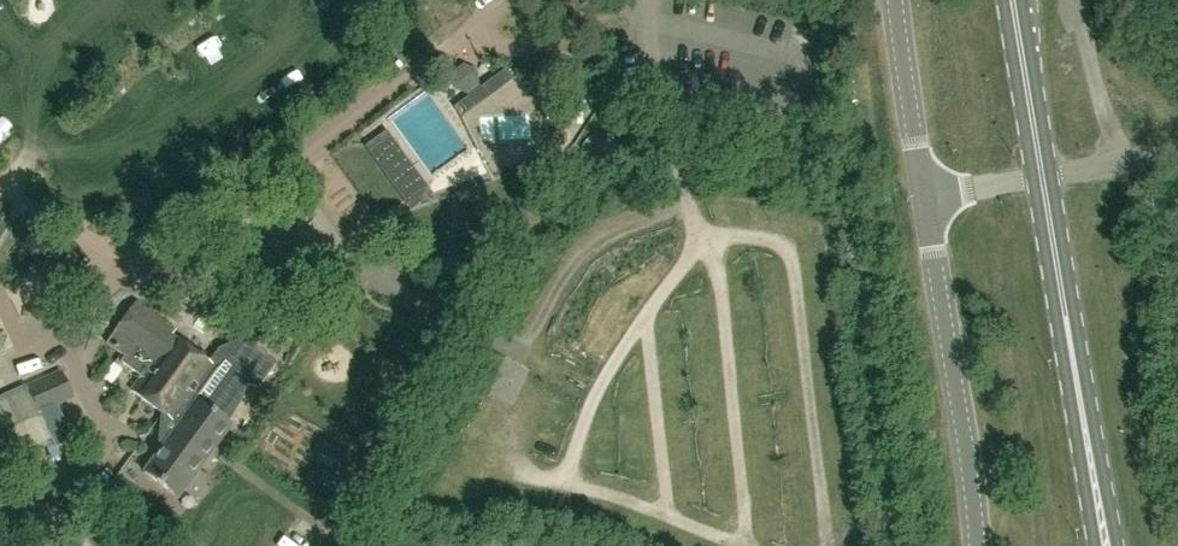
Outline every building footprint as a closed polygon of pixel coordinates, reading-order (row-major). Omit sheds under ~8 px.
[(32,21),(52,10),(46,0),(20,0),(32,21)] [(12,43),(0,30),(0,54),(12,43)] [(456,86),(468,92),(475,87),(474,75),(463,70),(455,76),(456,86)] [(496,77),(504,88),(514,80),(506,70),(496,77)] [(564,129),(551,130),(552,146),(565,145),(564,129)] [(9,314),(20,308),(9,288),(0,294),(0,299),(9,314)] [(129,391),(141,400),(164,416),(162,450),(144,474),(177,500),(232,428),(227,424),(237,410),(243,395),(243,389),(261,393),(277,366),(266,360),(282,333),(259,319),(254,327),(236,334),(239,342),(220,350),(209,365),(172,338),(175,334),(154,318),(143,310),(137,306),(108,346),(113,350),(125,359),(121,364),(139,377),(129,391)] [(70,436),(55,405),(73,397),(61,372),(0,400),(0,469),(32,454),(46,447),(70,436)]
